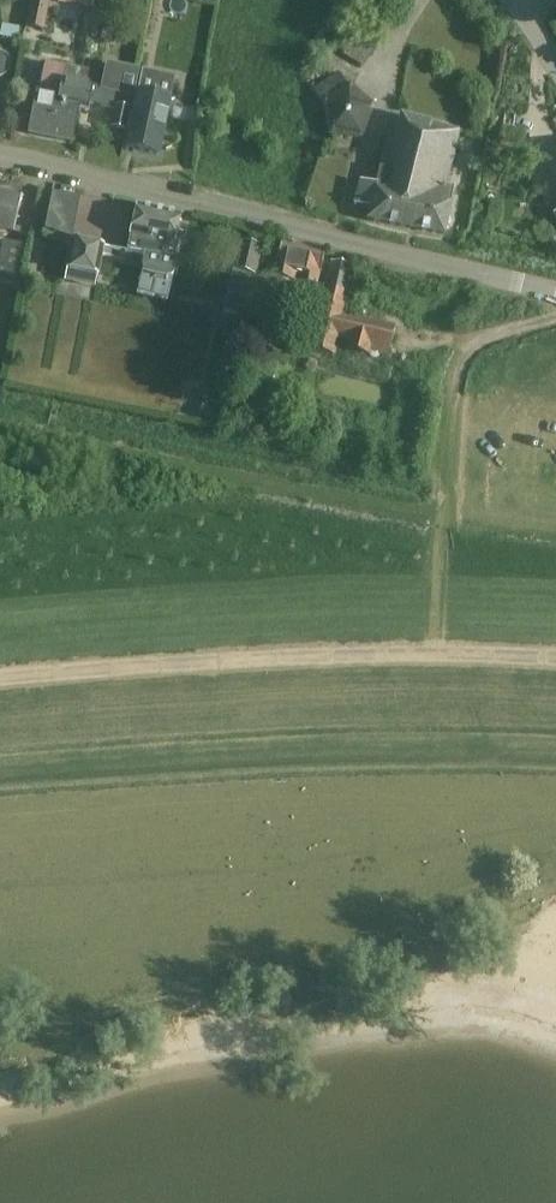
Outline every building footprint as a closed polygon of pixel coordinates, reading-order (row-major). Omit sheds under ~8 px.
[(381,35),(380,34),(383,28),(385,29),(391,17),(372,4),(360,23),(352,37),(341,55),(363,66),(372,49),(372,50),(381,35)] [(28,133),(51,137),(65,68),(45,65),(39,96),(35,95),(28,133)] [(65,68),(51,137),(72,142),(78,111),(87,113),(88,104),(112,109),(108,128),(126,131),(137,75),(117,71),(116,79),(99,75),(100,73),(75,67),(74,70),(65,68)] [(374,107),(348,85),(339,72),(312,91),(319,102),(329,136),(362,138),(374,107)] [(172,83),(138,76),(124,148),(158,155),(172,83)] [(405,196),(397,227),(444,236),(453,187),(445,185),(458,131),(399,116),(394,137),(388,136),(380,169),(396,173),(392,193),(405,196)] [(500,146),(520,149),(521,134),(502,132),(500,146)] [(527,175),(555,220),(555,156),(527,175)] [(366,221),(397,227),(405,196),(392,193),(396,173),(380,169),(379,169),(380,169),(376,186),(358,182),(353,205),(369,208),(366,221)] [(13,233),(21,196),(0,192),(0,230),(13,233)] [(126,251),(144,256),(141,271),(145,277),(167,281),(174,277),(176,263),(181,244),(174,243),(180,216),(136,205),(129,237),(126,251)] [(63,283),(95,289),(105,244),(72,237),(63,283)] [(315,285),(313,291),(321,293),(316,315),(313,314),(310,329),(314,330),(310,350),(332,355),(336,335),(350,338),(347,350),(366,355),(369,343),(388,348),(392,328),(354,319),(353,323),(342,321),(353,267),(322,260),(324,248),(281,238),(276,261),(268,259),(265,276),(273,278),(274,284),(286,287),(290,282),(294,283),(295,280),(315,285)] [(262,275),(257,274),(263,244),(237,239),(222,315),(253,321),(262,275)] [(19,287),(26,245),(1,241),(0,246),(0,269),(2,269),(0,284),(19,287)] [(220,420),(223,406),(204,401),(200,416),(220,420)]
